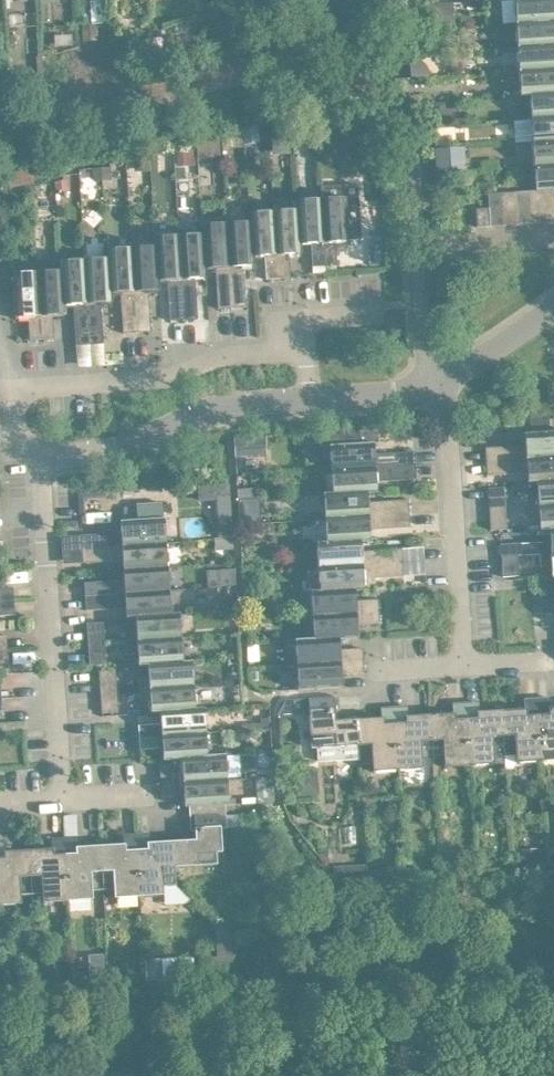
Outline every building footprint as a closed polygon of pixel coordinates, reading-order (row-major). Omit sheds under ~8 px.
[(518,23),(553,20),(553,0),(516,0),(518,23)] [(227,15),(218,25),(228,34),(237,24),(227,15)] [(519,47),(553,44),(553,20),(518,23),(519,47)] [(100,25),(84,26),(84,41),(101,40),(100,25)] [(520,70),(553,69),(553,44),(519,47),(520,70)] [(414,58),(411,58),(412,77),(431,76),(431,72),(430,69),(428,66),(425,63),(422,60),(418,59),(414,58)] [(531,95),(531,94),(553,92),(553,69),(520,70),(522,96),(531,95)] [(533,118),(553,116),(553,92),(531,94),(531,95),(533,118)] [(534,142),(553,140),(553,116),(533,118),(534,142)] [(274,150),(293,149),(291,123),(272,124),(274,150)] [(260,126),(244,127),(245,143),(261,141),(260,126)] [(536,165),(553,164),(553,140),(534,142),(536,165)] [(438,148),(437,148),(438,171),(453,170),(452,147),(443,148),(438,148)] [(197,149),(177,151),(178,166),(198,164),(197,149)] [(151,158),(136,159),(136,170),(152,169),(151,158)] [(537,190),(543,190),(553,189),(553,164),(536,165),(537,190)] [(104,167),(95,167),(95,180),(104,180),(104,167)] [(113,167),(104,167),(104,180),(113,179),(113,167)] [(32,168),(10,173),(13,187),(35,183),(32,168)] [(69,180),(59,180),(59,189),(69,189),(69,180)] [(323,199),(322,199),(326,265),(339,264),(337,242),(350,242),(350,239),(363,238),(360,183),(323,186),(323,199)] [(543,190),(545,222),(553,221),(553,189),(543,190)] [(530,190),(516,191),(518,223),(532,223),(530,190)] [(537,190),(530,190),(532,223),(545,222),(543,190),(537,190)] [(516,191),(503,192),(505,224),(518,223),(516,191)] [(505,224),(503,192),(490,193),(492,225),(505,224)] [(297,200),(298,209),(299,209),(301,244),(303,244),(313,243),(314,266),(326,265),(322,199),(297,200)] [(478,208),(479,226),(491,225),(490,207),(478,208)] [(299,209),(298,209),(275,211),(280,278),(291,277),(290,254),(303,253),(303,244),(301,244),(299,209)] [(250,212),(251,221),(252,221),(254,256),(255,256),(266,255),(268,278),(280,278),(275,211),(250,212)] [(252,221),(251,221),(228,223),(234,307),(247,306),(245,271),(243,271),(243,266),(256,265),(255,256),(254,256),(252,221)] [(203,224),(204,234),(207,268),(219,267),(220,272),(218,272),(220,308),(234,307),(228,223),(203,224)] [(204,234),(180,235),(185,319),(199,318),(197,283),(195,283),(195,278),(208,277),(207,268),(204,234)] [(155,237),(156,246),(157,246),(159,280),(160,280),(171,280),(172,284),(170,284),(172,320),(185,319),(180,235),(155,237)] [(157,246),(156,246),(133,247),(138,331),(152,330),(150,295),(148,295),(147,290),(161,290),(160,280),(159,280),(157,246)] [(108,249),(109,258),(110,258),(112,293),(113,292),(124,292),(124,296),(122,297),(125,332),(138,331),(133,247),(108,249)] [(110,258),(109,258),(86,259),(91,343),(105,342),(103,307),(101,307),(100,303),(114,302),(113,292),(112,293),(110,258)] [(65,305),(66,305),(77,304),(77,309),(75,309),(77,344),(91,343),(86,259),(61,261),(62,270),(63,270),(65,305)] [(67,314),(66,305),(65,305),(63,270),(62,270),(39,271),(43,338),(56,337),(54,315),(67,314)] [(31,339),(43,338),(39,271),(14,273),(17,317),(30,316),(31,339)] [(551,418),(532,419),(532,427),(551,426),(551,418)] [(380,429),(362,430),(363,443),(375,442),(381,441),(380,429)] [(362,430),(324,433),(325,445),(331,445),(363,443),(362,430)] [(553,456),(553,431),(526,433),(527,446),(523,447),(522,445),(487,447),(488,461),(553,456)] [(267,435),(235,437),(236,456),(268,453),(267,435)] [(331,445),(333,469),(417,464),(416,450),(380,453),(380,455),(376,455),(375,442),(363,443),(331,445)] [(488,461),(489,475),(524,472),(524,470),(529,470),(529,483),(539,482),(539,481),(553,480),(553,456),(488,461)] [(333,469),(334,492),(334,493),(369,491),(369,492),(378,492),(377,478),(382,478),(382,480),(418,478),(417,464),(333,469)] [(553,504),(553,480),(539,481),(539,482),(539,493),(529,493),(529,506),(553,504)] [(255,487),(238,488),(239,499),(256,498),(255,487)] [(490,488),(490,498),(507,497),(506,487),(490,488)] [(325,493),(326,518),(410,512),(409,499),(374,501),(374,503),(369,503),(369,492),(369,491),(334,493),(334,492),(325,493)] [(256,498),(239,499),(241,523),(262,522),(260,497),(256,498)] [(83,534),(84,548),(167,543),(166,517),(164,518),(163,501),(138,503),(139,519),(122,520),(123,534),(118,534),(118,532),(83,534)] [(529,506),(530,518),(541,517),(541,530),(551,529),(551,528),(553,528),(553,504),(529,506)] [(326,518),(328,541),(328,542),(362,540),(372,540),(371,527),(376,526),(376,528),(411,526),(410,512),(326,518)] [(492,519),(492,529),(509,528),(508,518),(492,519)] [(542,553),(553,552),(553,528),(551,528),(551,529),(552,540),(502,543),(504,566),(520,565),(519,554),(541,553),(542,553)] [(319,542),(320,566),(404,561),(403,547),(368,549),(368,551),(363,552),(362,540),(328,542),(328,541),(319,542)] [(124,557),(125,569),(169,566),(167,543),(84,548),(84,562),(120,559),(119,557),(124,557)] [(553,577),(553,552),(542,553),(542,565),(553,565),(553,577)] [(320,566),(322,589),(322,591),(356,588),(356,589),(365,589),(365,575),(369,575),(369,577),(405,574),(404,561),(320,566)] [(521,575),(520,565),(504,566),(504,576),(521,575)] [(86,582),(87,596),(170,590),(169,566),(125,569),(126,581),(121,582),(121,580),(86,582)] [(236,568),(209,570),(210,586),(238,585),(236,568)] [(16,600),(15,586),(0,587),(0,601),(16,600)] [(312,590),(314,615),(380,611),(380,597),(357,598),(356,589),(356,588),(322,591),(322,589),(312,590)] [(542,601),(553,600),(553,588),(541,588),(542,601)] [(128,618),(137,617),(137,616),(172,614),(172,613),(170,590),(87,596),(88,609),(123,607),(122,605),(127,605),(128,618)] [(16,613),(16,600),(0,601),(0,614),(16,613)] [(542,601),(542,613),(553,612),(553,600),(542,601)] [(314,615),(315,638),(315,639),(341,637),(341,638),(359,637),(358,626),(381,624),(380,611),(314,615)] [(127,629),(128,641),(182,637),(181,612),(172,613),(172,614),(137,616),(137,617),(138,628),(127,629)] [(88,623),(89,633),(105,632),(105,622),(88,623)] [(9,648),(8,634),(0,635),(0,648),(9,648)] [(140,665),(149,664),(184,661),(182,637),(128,641),(129,653),(139,652),(140,665)] [(297,639),(298,664),(365,659),(364,646),(341,647),(341,638),(341,637),(315,639),(315,638),(297,639)] [(260,644),(249,645),(250,661),(261,660),(260,644)] [(10,661),(9,648),(0,648),(0,662),(10,661)] [(90,654),(91,664),(107,663),(107,653),(90,654)] [(365,659),(298,664),(300,689),(344,686),(343,675),(365,673),(365,659)] [(139,676),(140,689),(195,685),(193,660),(184,661),(149,664),(150,675),(139,676)] [(101,670),(101,681),(118,679),(117,669),(101,670)] [(152,713),(162,712),(162,711),(196,709),(196,708),(195,685),(140,689),(141,701),(152,700),(152,713)] [(319,760),(362,758),(361,744),(362,744),(361,718),(337,720),(336,710),(341,710),(340,696),(288,699),(280,713),(311,711),(312,735),(318,735),(318,747),(319,760)] [(539,698),(542,760),(553,759),(553,706),(552,707),(552,697),(539,698)] [(526,708),(503,710),(506,754),(517,753),(517,762),(542,760),(539,698),(525,698),(526,708)] [(103,702),(103,712),(120,711),(119,701),(103,702)] [(480,701),(467,702),(471,765),(495,763),(495,755),(506,754),(503,710),(481,711),(480,701)] [(455,713),(432,714),(435,758),(445,758),(446,766),(471,765),(467,702),(454,703),(455,713)] [(361,744),(362,758),(362,763),(374,762),(374,770),(399,769),(396,706),(382,707),(383,717),(361,718),(362,744),(361,744)] [(409,706),(396,706),(399,769),(424,767),(423,759),(435,758),(432,714),(409,715),(409,706)] [(140,724),(141,736),(207,732),(206,707),(196,708),(196,709),(162,711),(162,712),(163,723),(140,724)] [(165,759),(183,758),(183,757),(209,756),(209,754),(207,732),(141,736),(141,748),(164,747),(165,759)] [(161,771),(162,783),(229,778),(227,753),(209,754),(209,756),(183,757),(183,758),(184,769),(161,771)] [(319,771),(297,772),(298,795),(321,794),(319,771)] [(275,776),(258,777),(259,802),(276,801),(275,776)] [(229,778),(162,783),(163,795),(185,794),(186,806),(230,803),(229,778)] [(241,812),(227,813),(228,827),(242,826),(241,812)] [(197,839),(173,841),(174,866),(176,866),(218,863),(218,851),(223,851),(222,827),(228,827),(227,813),(191,816),(192,830),(196,829),(197,839)] [(150,832),(137,833),(141,895),(165,894),(165,885),(177,885),(176,866),(174,866),(173,841),(151,842),(150,832)] [(125,844),(102,845),(105,889),(115,889),(115,897),(141,895),(137,833),(124,834),(125,844)] [(53,848),(31,849),(33,894),(43,893),(44,902),(69,900),(66,837),(53,838),(53,848)] [(79,837),(66,837),(69,900),(94,898),(93,890),(105,889),(102,845),(79,846),(79,837)] [(0,841),(0,904),(22,903),(22,895),(33,894),(31,849),(8,851),(7,841),(0,841)] [(218,956),(210,957),(211,971),(231,970),(242,940),(216,918),(218,956)] [(105,953),(90,954),(91,979),(106,978),(105,953)]
